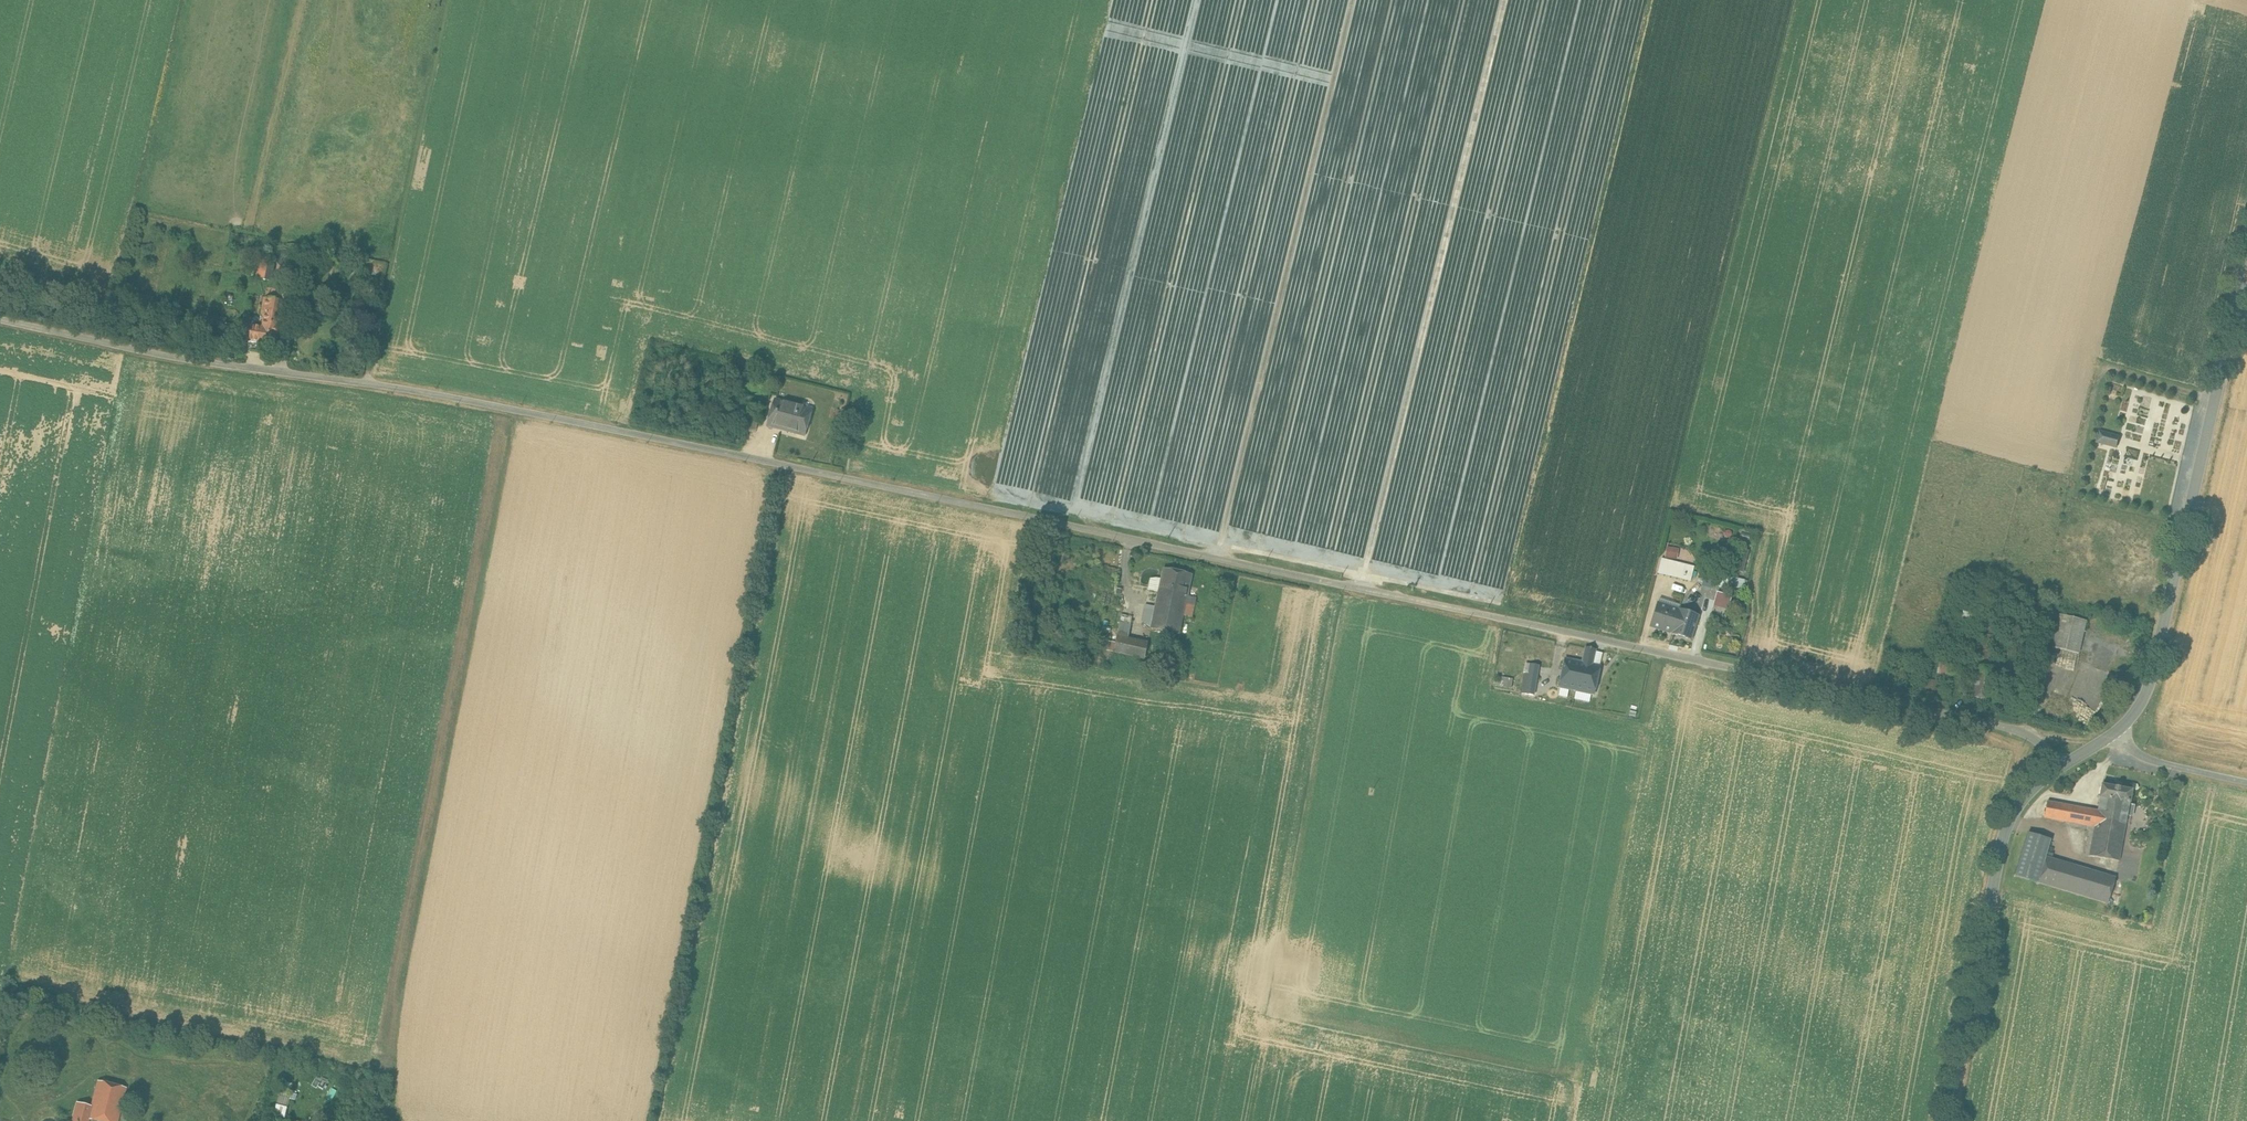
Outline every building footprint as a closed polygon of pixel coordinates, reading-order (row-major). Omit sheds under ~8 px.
[(269,262),(260,261),(257,278),(266,280),(269,262)] [(277,300),(265,298),(262,314),(265,315),(263,327),(244,324),(241,340),(266,344),(266,347),(275,349),(275,346),(277,346),(281,321),(284,322),(286,312),(288,312),(289,310),(290,304),(290,302),(288,301),(290,290),(279,288),(277,300)] [(813,410),(775,400),(767,425),(805,435),(813,410)] [(2120,437),(2100,432),(2097,442),(2117,448),(2120,437)] [(1679,558),(1680,547),(1667,546),(1666,557),(1679,558)] [(1749,551),(1738,548),(1733,570),(1744,572),(1749,551)] [(1694,568),(1661,559),(1658,573),(1691,581),(1694,568)] [(1192,574),(1164,568),(1159,590),(1187,596),(1188,596),(1192,574)] [(1187,596),(1159,590),(1151,629),(1188,636),(1196,598),(1188,596),(1187,596)] [(1729,609),(1733,595),(1718,591),(1714,605),(1729,609)] [(1680,610),(1658,603),(1650,626),(1672,633),(1680,610)] [(1699,616),(1680,610),(1672,633),(1672,634),(1691,640),(1699,616)] [(2086,621),(2060,615),(2060,616),(2049,613),(2042,642),(2053,644),(2052,648),(2078,654),(2086,621)] [(1994,636),(1984,634),(1979,656),(1989,658),(1994,636)] [(1149,643),(1117,636),(1114,652),(1145,659),(1149,643)] [(1582,662),(1566,659),(1560,687),(1594,694),(1600,666),(1592,665),(1596,650),(1586,648),(1583,662),(1582,662)] [(1947,674),(1947,661),(1937,661),(1937,673),(1947,674)] [(1539,666),(1526,663),(1524,673),(1526,673),(1522,693),(1534,695),(1539,666)] [(1935,673),(1934,680),(1946,682),(1947,675),(1935,673)] [(1513,680),(1499,677),(1497,686),(1511,688),(1513,680)] [(1570,697),(1561,696),(1559,702),(1568,704),(1570,697)] [(2132,790),(2102,785),(2100,798),(2098,811),(2096,823),(2125,828),(2129,803),(2130,803),(2132,790)] [(2098,811),(2047,801),(2044,818),(2095,827),(2096,823),(2098,811)] [(2125,828),(2096,823),(2095,827),(2089,855),(2119,861),(2125,828)] [(2115,878),(2045,857),(2051,840),(2028,833),(2015,875),(2108,903),(2115,878)] [(318,1075),(314,1084),(324,1089),(328,1079),(318,1075)] [(98,1081),(92,1106),(77,1102),(73,1120),(89,1120),(89,1119),(98,1120),(117,1120),(126,1088),(98,1081)] [(280,1094),(276,1114),(286,1116),(291,1097),(280,1094)]
